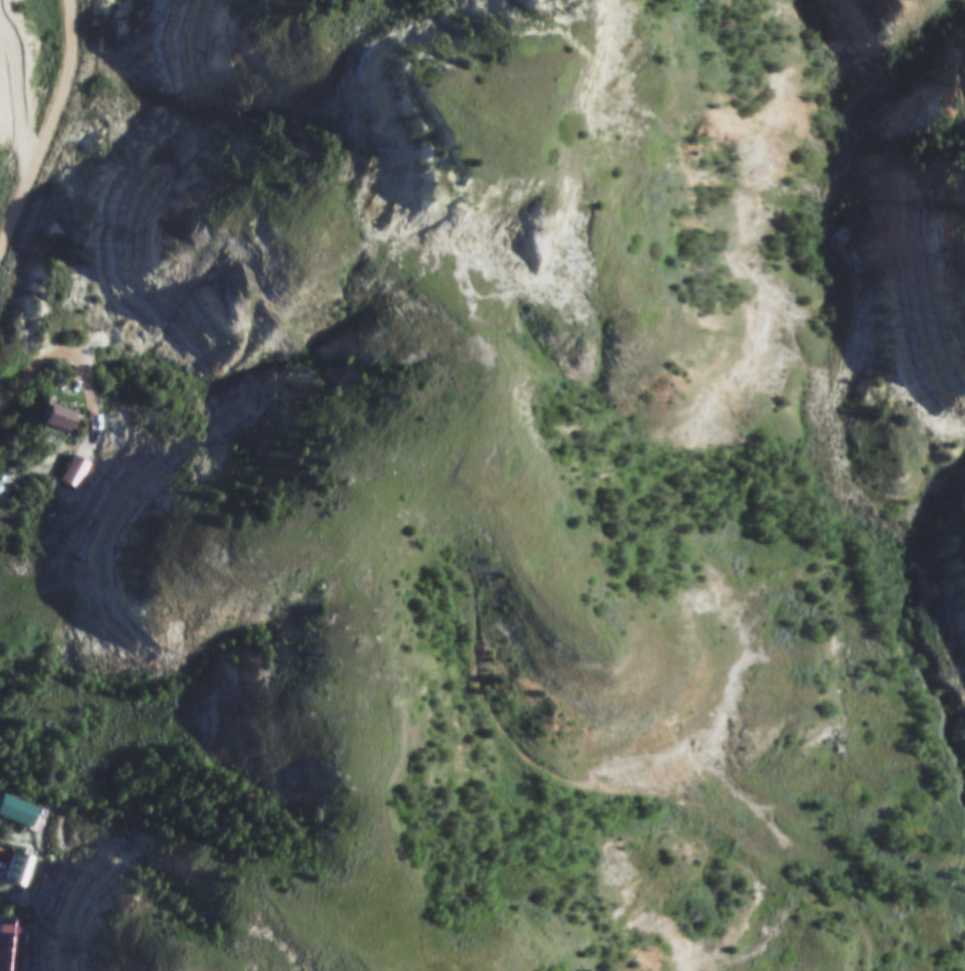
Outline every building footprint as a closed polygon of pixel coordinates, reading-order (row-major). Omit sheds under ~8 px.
[(74,414),(41,403),(35,423),(68,433),(74,414)] [(31,830),(34,821),(42,823),(46,811),(0,798),(0,822),(31,830)] [(25,940),(0,937),(0,970),(21,970),(25,940)]
